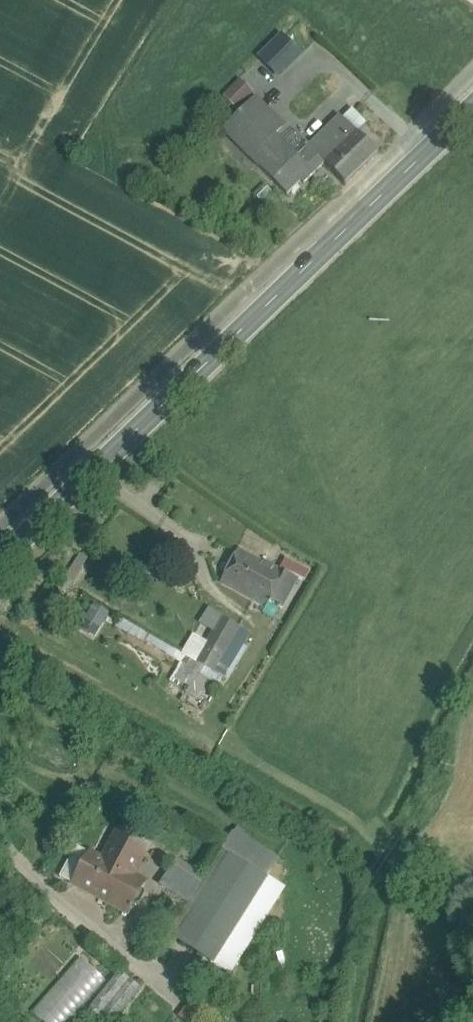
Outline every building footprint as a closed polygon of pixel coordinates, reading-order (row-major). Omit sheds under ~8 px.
[(283,38),(261,59),(279,77),(301,56),(283,38)] [(221,95),(235,110),(253,93),(238,78),(221,95)] [(255,101),(226,130),(238,143),(253,128),(254,129),(268,115),(255,101)] [(268,115),(254,129),(253,128),(238,143),(240,144),(238,147),(248,157),(250,155),(262,167),(282,147),(273,138),(282,129),(268,115)] [(378,157),(340,117),(298,158),(285,145),(282,147),(262,167),(260,169),(286,196),(301,183),(303,185),(324,165),(346,188),(378,157)] [(277,570),(238,551),(221,583),(267,609),(270,603),(281,610),(298,580),(277,570)] [(62,579),(69,585),(88,559),(80,554),(62,579)] [(285,556),(277,570),(298,580),(301,582),(309,568),(285,556)] [(79,629),(97,637),(109,611),(91,603),(79,629)] [(222,618),(196,664),(224,680),(250,634),(222,618)] [(224,680),(196,664),(193,668),(189,665),(179,682),(190,688),(193,683),(215,695),(224,680)] [(213,849),(187,832),(173,856),(199,872),(213,849)] [(118,833),(103,862),(76,848),(60,878),(127,915),(129,911),(131,912),(132,910),(130,909),(132,905),(136,907),(139,906),(144,895),(144,893),(140,891),(145,882),(133,876),(147,848),(118,833)] [(222,851),(231,857),(265,879),(275,862),(232,834),(222,851)] [(231,857),(222,851),(205,878),(200,885),(188,904),(169,935),(178,941),(188,925),(231,857)] [(231,857),(188,925),(222,947),(265,879),(231,857)] [(177,860),(172,868),(200,885),(205,878),(177,860)] [(200,885),(172,868),(160,886),(188,904),(200,885)] [(265,879),(222,947),(212,963),(227,973),(281,889),(265,879)] [(178,941),(212,963),(222,947),(188,925),(178,941)] [(76,953),(21,1021),(65,1021),(103,975),(76,953)] [(115,974),(96,1000),(116,1015),(135,990),(115,974)]
